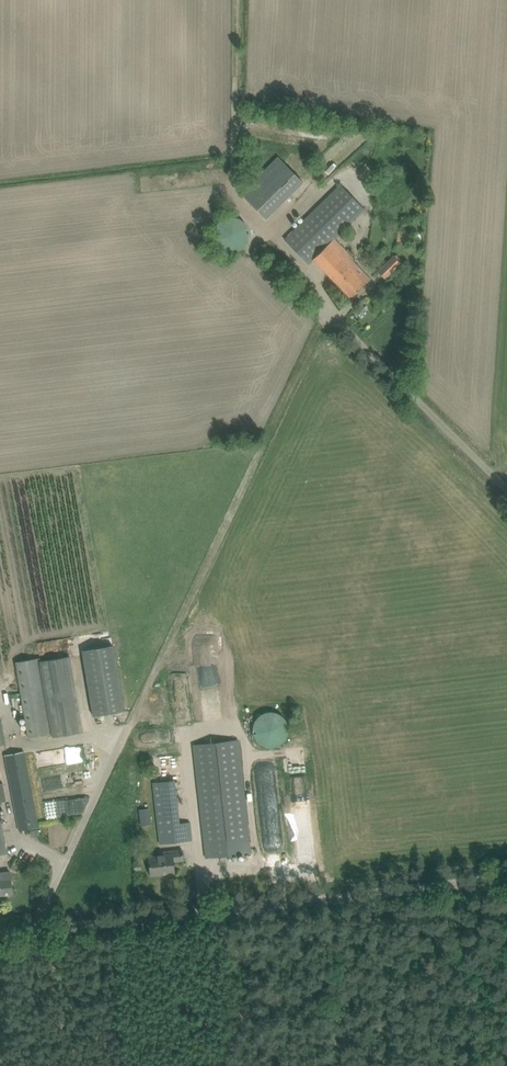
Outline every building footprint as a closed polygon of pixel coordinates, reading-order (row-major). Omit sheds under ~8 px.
[(241,193),(265,218),(303,182),(279,157),(262,173),(256,167),(250,172),(256,178),(241,193)] [(285,239),(309,264),(313,259),(351,298),(370,279),(352,260),(353,259),(334,239),(364,210),(341,185),(285,239)] [(213,232),(213,238),(215,242),(220,248),(227,251),(235,251),(242,249),(247,243),(249,236),(248,230),(246,225),(241,219),(234,216),(226,217),(220,219),(216,223),(214,227),(213,232)] [(398,231),(397,241),(410,242),(411,233),(398,231)] [(378,272),(385,279),(401,263),(394,256),(378,272)] [(123,711),(112,646),(82,651),(93,716),(123,711)] [(39,658),(15,662),(28,737),(52,734),(52,737),(82,731),(76,696),(46,701),(40,661),(39,658)] [(263,745),(271,747),(276,746),(283,741),(286,736),(288,728),(286,720),(281,714),(275,711),(267,711),(262,713),(256,717),(254,721),(253,725),(252,730),(253,734),(255,738),(259,742),(263,745)] [(194,745),(205,846),(206,857),(250,852),(238,740),(194,745)] [(4,755),(10,783),(19,831),(38,827),(24,750),(4,755)] [(139,809),(140,820),(150,819),(149,808),(139,809)] [(179,823),(158,826),(160,844),(192,840),(191,829),(190,822),(179,823)] [(148,857),(150,875),(175,872),(174,861),(183,860),(182,850),(167,852),(168,857),(161,857),(161,855),(148,857)] [(12,893),(10,871),(0,872),(0,895),(12,893)]
